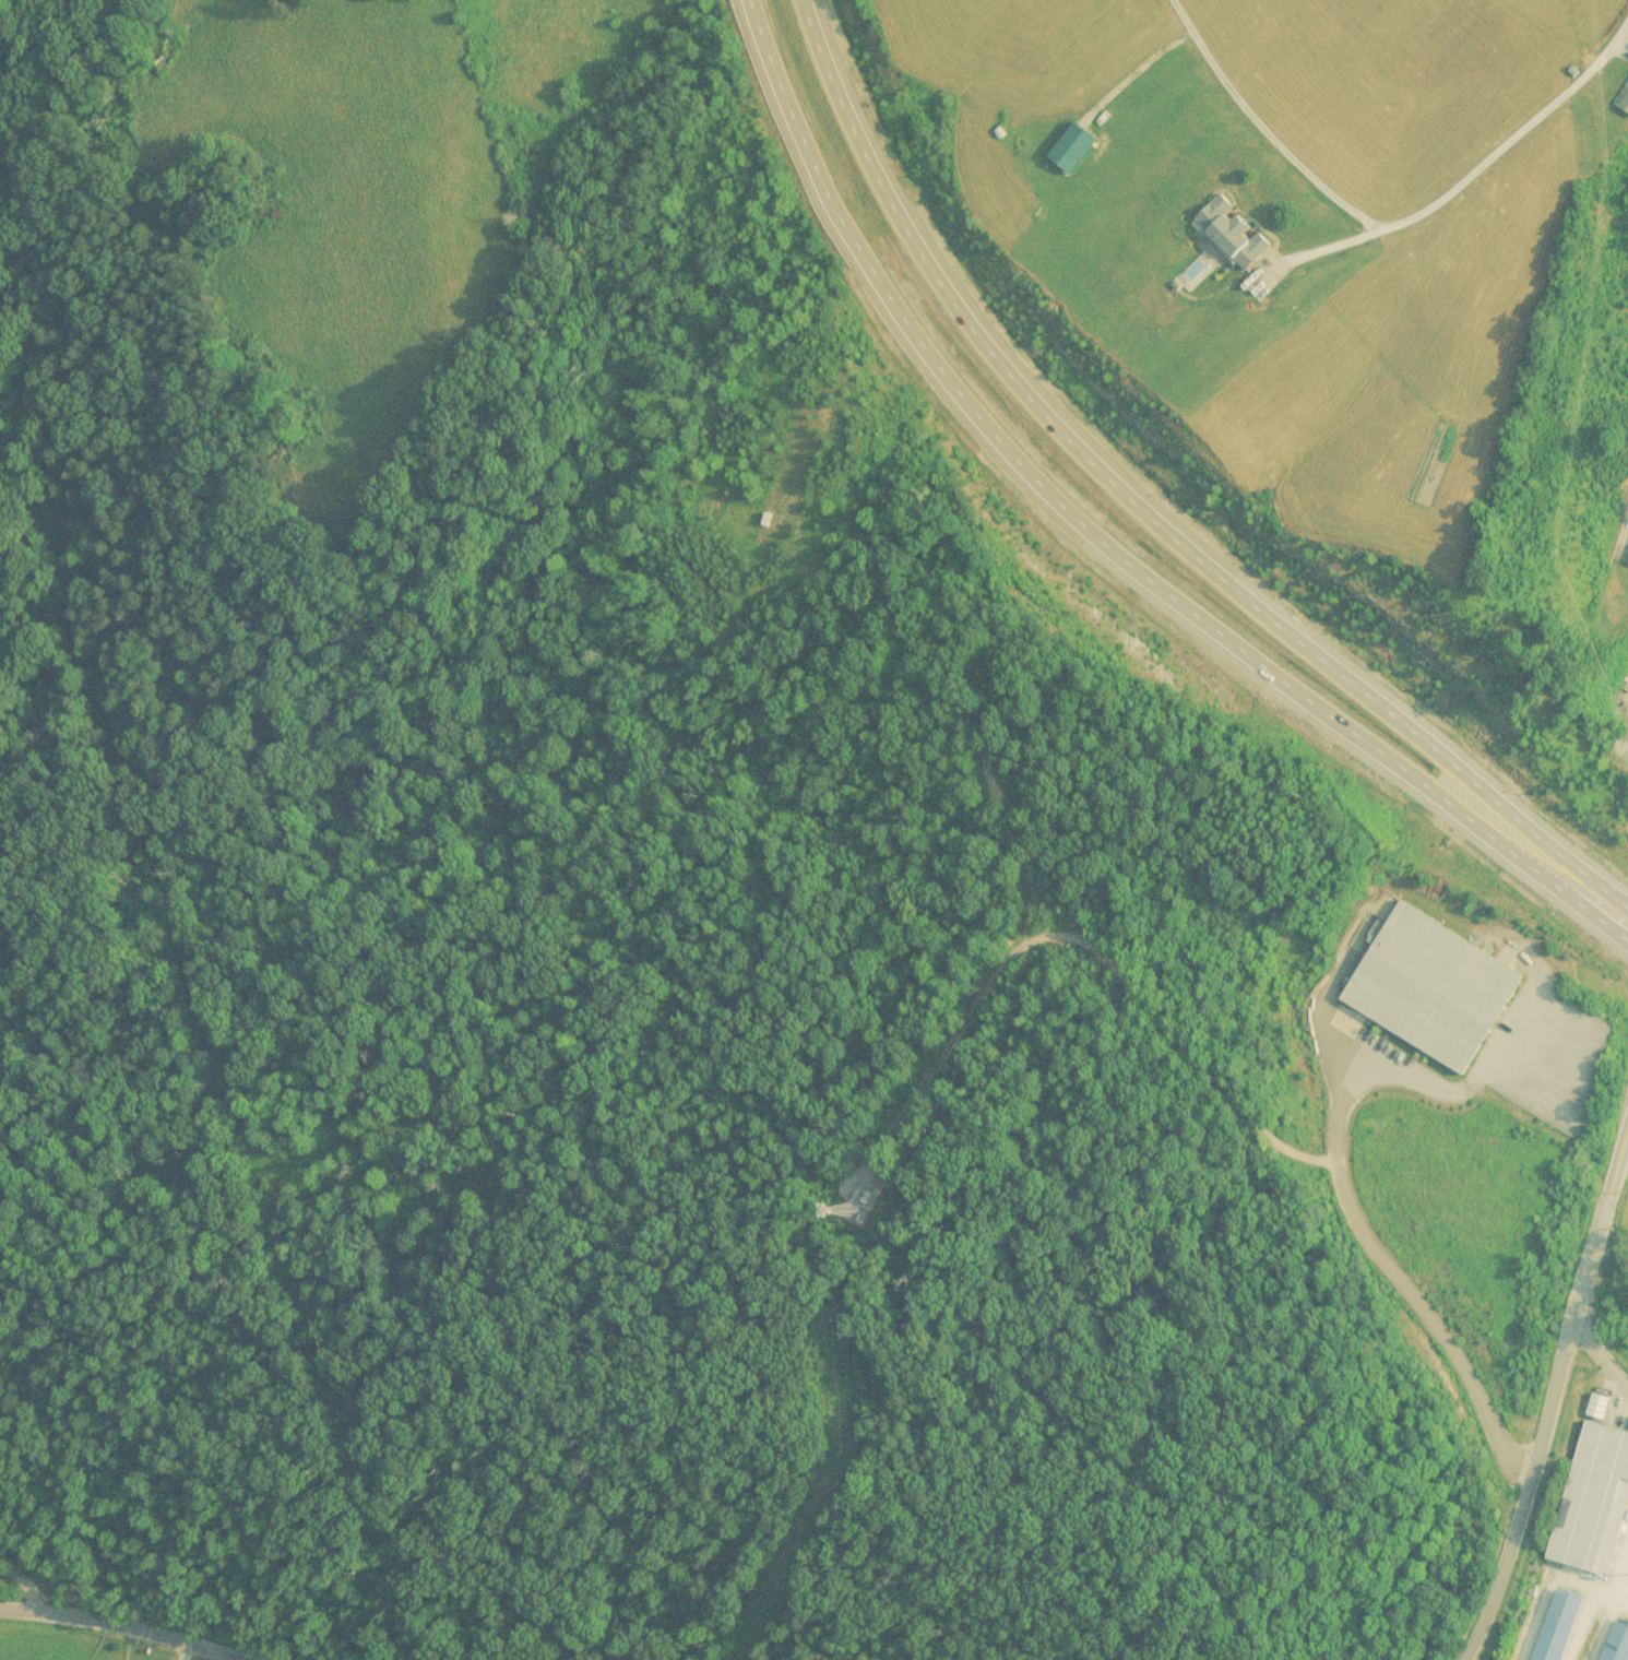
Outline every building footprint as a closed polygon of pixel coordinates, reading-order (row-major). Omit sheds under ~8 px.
[(157,72),(172,62),(165,53),(151,63),(157,72)] [(1617,105),(1627,112),(1627,87),(1617,105)] [(1238,209),(1237,210),(1221,193),(1189,223),(1201,236),(1193,244),(1220,272),(1234,260),(1245,272),(1272,246),(1238,209)] [(1400,901),(1523,976),(1462,1077),(1341,1000),(1400,901)] [(1585,1421),(1627,1433),(1627,1508),(1607,1576),(1565,1563),(1561,1573),(1544,1567),(1556,1528),(1566,1531),(1573,1502),(1565,1499),(1585,1421)] [(1582,1595),(1555,1587),(1533,1659),(1563,1659),(1582,1595)] [(1615,1617),(1599,1659),(1627,1659),(1627,1622),(1615,1617)]
